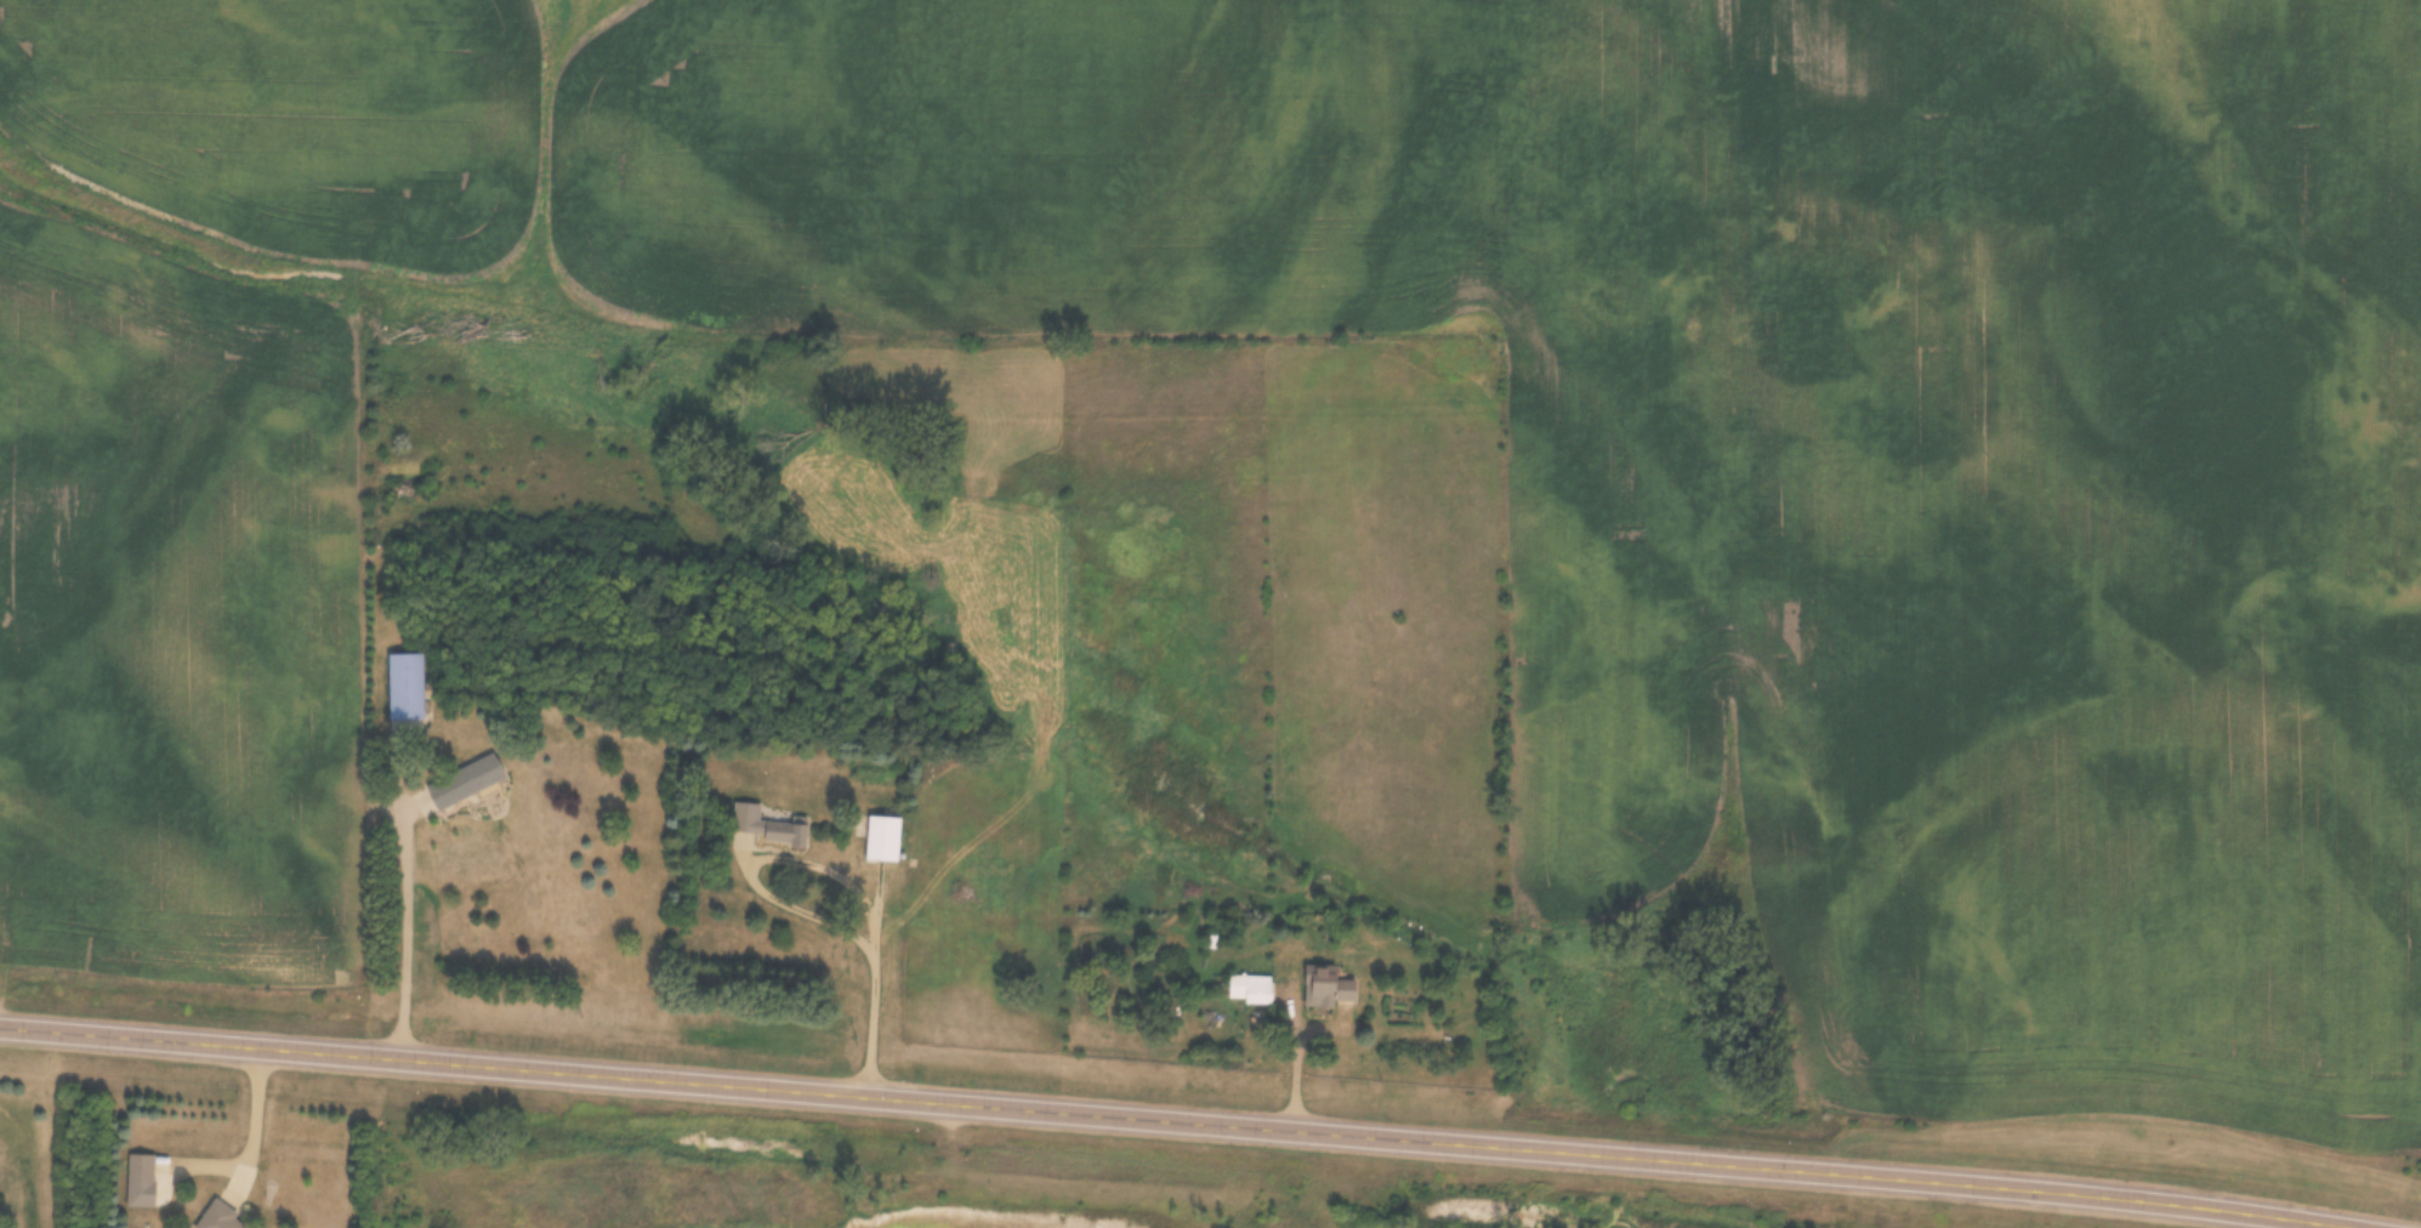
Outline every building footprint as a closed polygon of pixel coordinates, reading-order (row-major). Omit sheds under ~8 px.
[(424,655),(388,655),(390,735),(419,734),(419,721),(425,721),(424,655)] [(428,785),(439,812),(509,780),(497,754),(428,785)] [(760,804),(733,803),(731,834),(762,835),(761,846),(807,848),(808,824),(759,822),(760,804)] [(901,818),(867,818),(867,862),(901,863),(901,818)] [(1340,967),(1305,967),(1305,1011),(1331,1011),(1331,1004),(1358,1004),(1358,982),(1340,982),(1340,967)] [(1272,977),(1227,977),(1227,1004),(1272,1004),(1272,977)] [(129,1195),(160,1195),(160,1157),(129,1157),(129,1195)] [(251,1225),(213,1202),(198,1227),(250,1227),(251,1225)]
